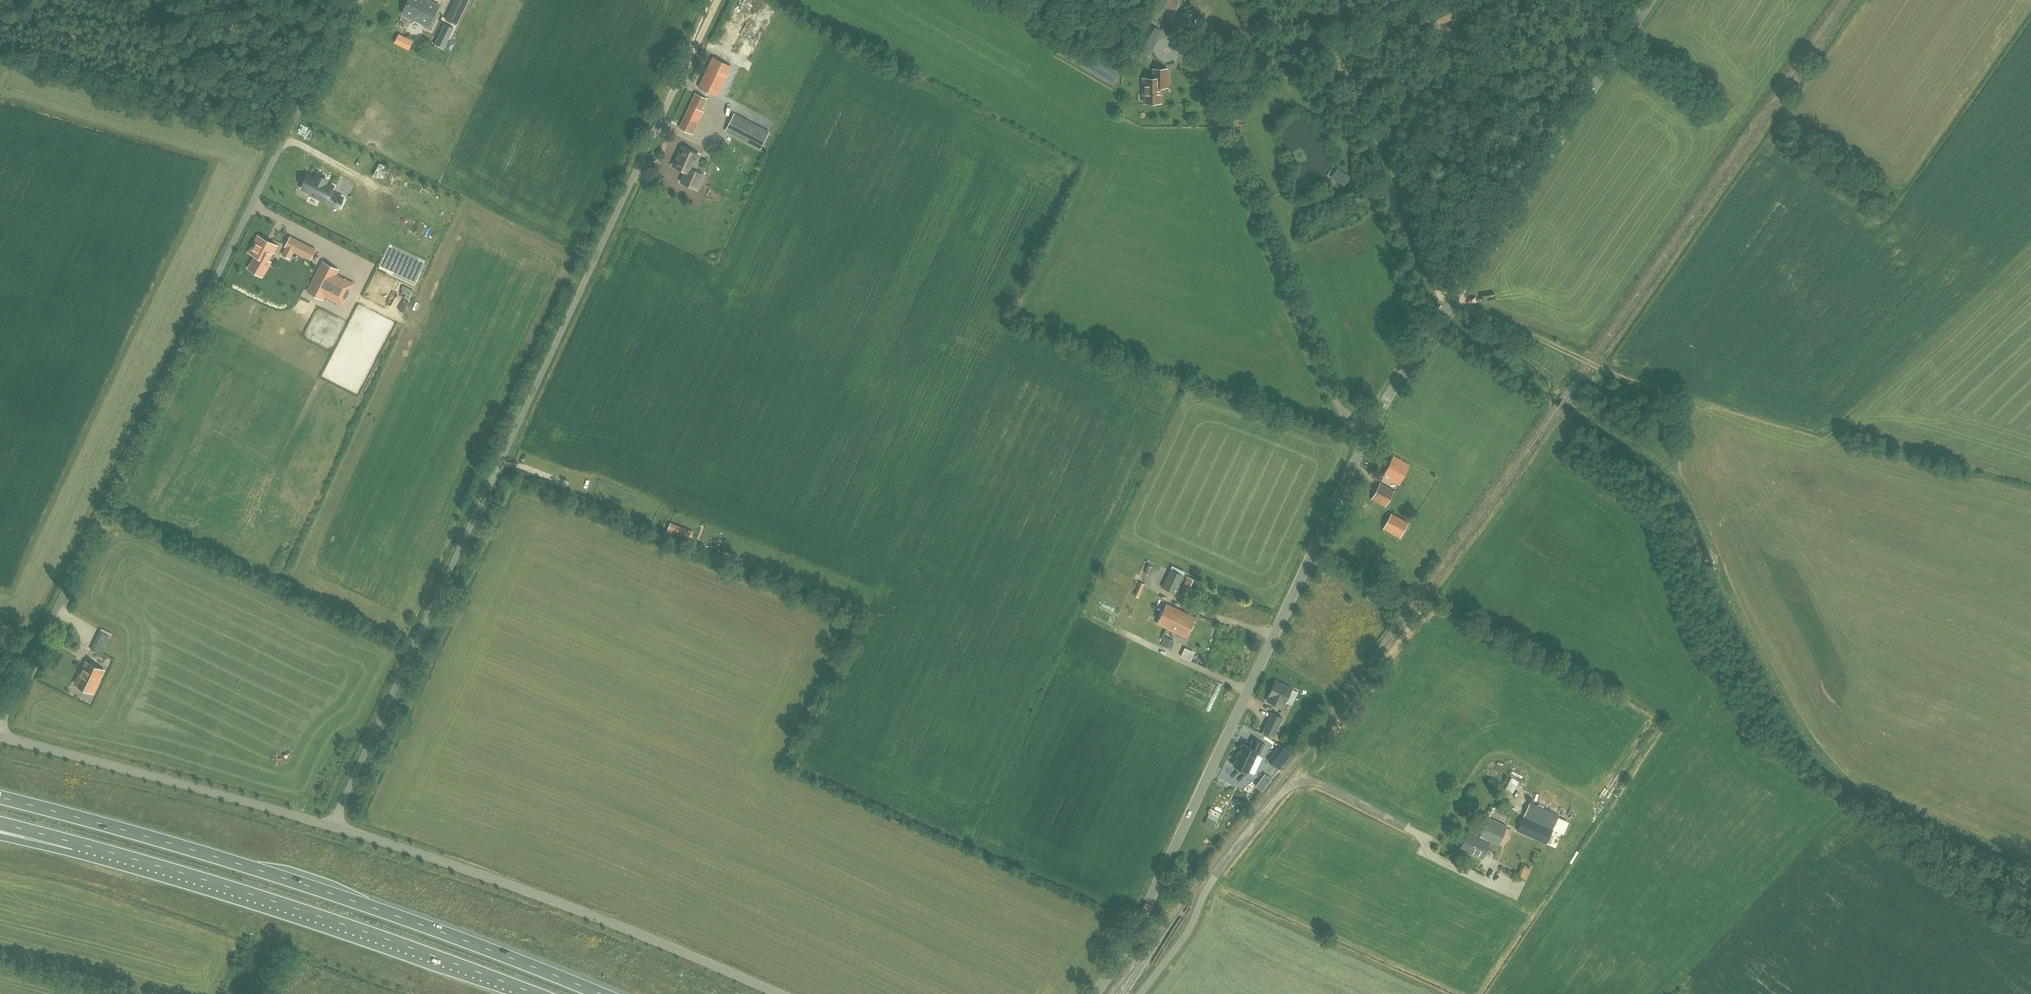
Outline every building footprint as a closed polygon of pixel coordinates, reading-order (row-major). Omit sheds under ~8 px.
[(403,13),(429,26),(439,5),(428,0),(409,0),(403,13)] [(446,19),(457,24),(468,0),(455,0),(446,19)] [(1187,31),(1171,22),(1180,4),(1174,2),(1175,0),(1160,0),(1136,48),(1148,54),(1160,30),(1195,50),(1198,45),(1198,44),(1194,36),(1187,31)] [(1447,5),(1429,15),(1435,26),(1453,17),(1447,5)] [(446,24),(436,44),(444,48),(454,28),(446,24)] [(732,66),(713,57),(699,87),(718,96),(732,66)] [(737,102),(750,75),(734,67),(721,94),(737,102)] [(1153,78),(1143,79),(1143,94),(1144,94),(1144,102),(1161,102),(1161,94),(1162,94),(1162,87),(1167,87),(1167,69),(1153,69),(1153,78)] [(703,111),(702,110),(708,98),(695,92),(679,127),(693,133),(703,111)] [(743,102),(737,113),(735,112),(725,130),(761,149),(770,131),(748,119),(753,107),(743,102)] [(694,170),(697,164),(692,162),(696,154),(696,153),(682,147),(679,155),(681,156),(677,166),(676,166),(676,167),(686,171),(681,182),(696,189),(704,174),(694,170)] [(340,187),(346,170),(337,167),(331,183),(340,187)] [(1340,169),(1334,178),(1343,185),(1349,176),(1340,169)] [(339,190),(358,200),(368,182),(350,172),(339,190)] [(313,178),(309,176),(303,188),(307,190),(311,192),(310,194),(320,199),(334,205),(336,201),(337,202),(338,200),(337,200),(339,196),(331,192),(334,186),(326,182),(327,180),(318,176),(316,179),(313,178)] [(274,252),(277,246),(258,236),(255,242),(254,243),(252,246),(252,248),(250,252),(256,256),(249,268),(262,276),(271,262),(268,260),(273,252),(274,252)] [(299,241),(291,237),(286,247),(294,251),(299,241)] [(323,262),(308,291),(323,299),(325,296),(343,305),(354,283),(336,274),(339,270),(323,262)] [(1399,484),(1409,465),(1394,456),(1383,476),(1399,484)] [(1386,507),(1395,490),(1381,482),(1371,499),(1386,507)] [(1392,513),(1383,528),(1400,537),(1408,523),(1392,513)] [(692,541),(696,532),(672,522),(668,531),(692,541)] [(1153,566),(1148,564),(1145,573),(1149,575),(1153,566)] [(1175,593),(1183,575),(1171,569),(1162,587),(1175,593)] [(1180,595),(1185,598),(1194,579),(1188,577),(1180,595)] [(1135,596),(1138,597),(1144,584),(1141,582),(1135,596)] [(1385,594),(1370,587),(1365,598),(1380,605),(1385,594)] [(1196,617),(1178,609),(1167,604),(1158,623),(1170,629),(1187,636),(1196,617)] [(102,628),(101,631),(100,630),(91,649),(103,655),(113,634),(102,628)] [(1186,645),(1183,653),(1194,657),(1197,648),(1186,645)] [(94,693),(100,680),(105,670),(86,661),(82,671),(83,672),(77,685),(94,693)] [(1299,698),(1302,692),(1276,680),(1268,697),(1269,697),(1267,700),(1283,708),(1283,707),(1286,709),(1290,703),(1287,701),(1290,694),(1299,698)] [(1272,712),(1263,730),(1263,731),(1274,736),(1283,718),(1272,712)] [(1261,756),(1266,745),(1256,740),(1253,739),(1250,747),(1243,744),(1233,765),(1248,772),(1257,754),(1261,756)] [(1279,769),(1292,752),(1280,745),(1268,761),(1279,769)] [(1265,776),(1259,785),(1263,788),(1270,779),(1265,776)] [(1513,793),(1506,789),(1502,798),(1509,802),(1513,793)] [(1553,829),(1559,815),(1530,802),(1519,828),(1539,837),(1544,825),(1553,829)] [(1480,836),(1491,841),(1498,845),(1507,826),(1489,818),(1488,818),(1480,836)] [(1491,841),(1480,836),(1468,830),(1460,848),(1483,859),(1491,841)] [(1553,844),(1556,836),(1545,830),(1542,838),(1553,844)] [(1522,875),(1530,877),(1534,865),(1525,862),(1522,875)]
